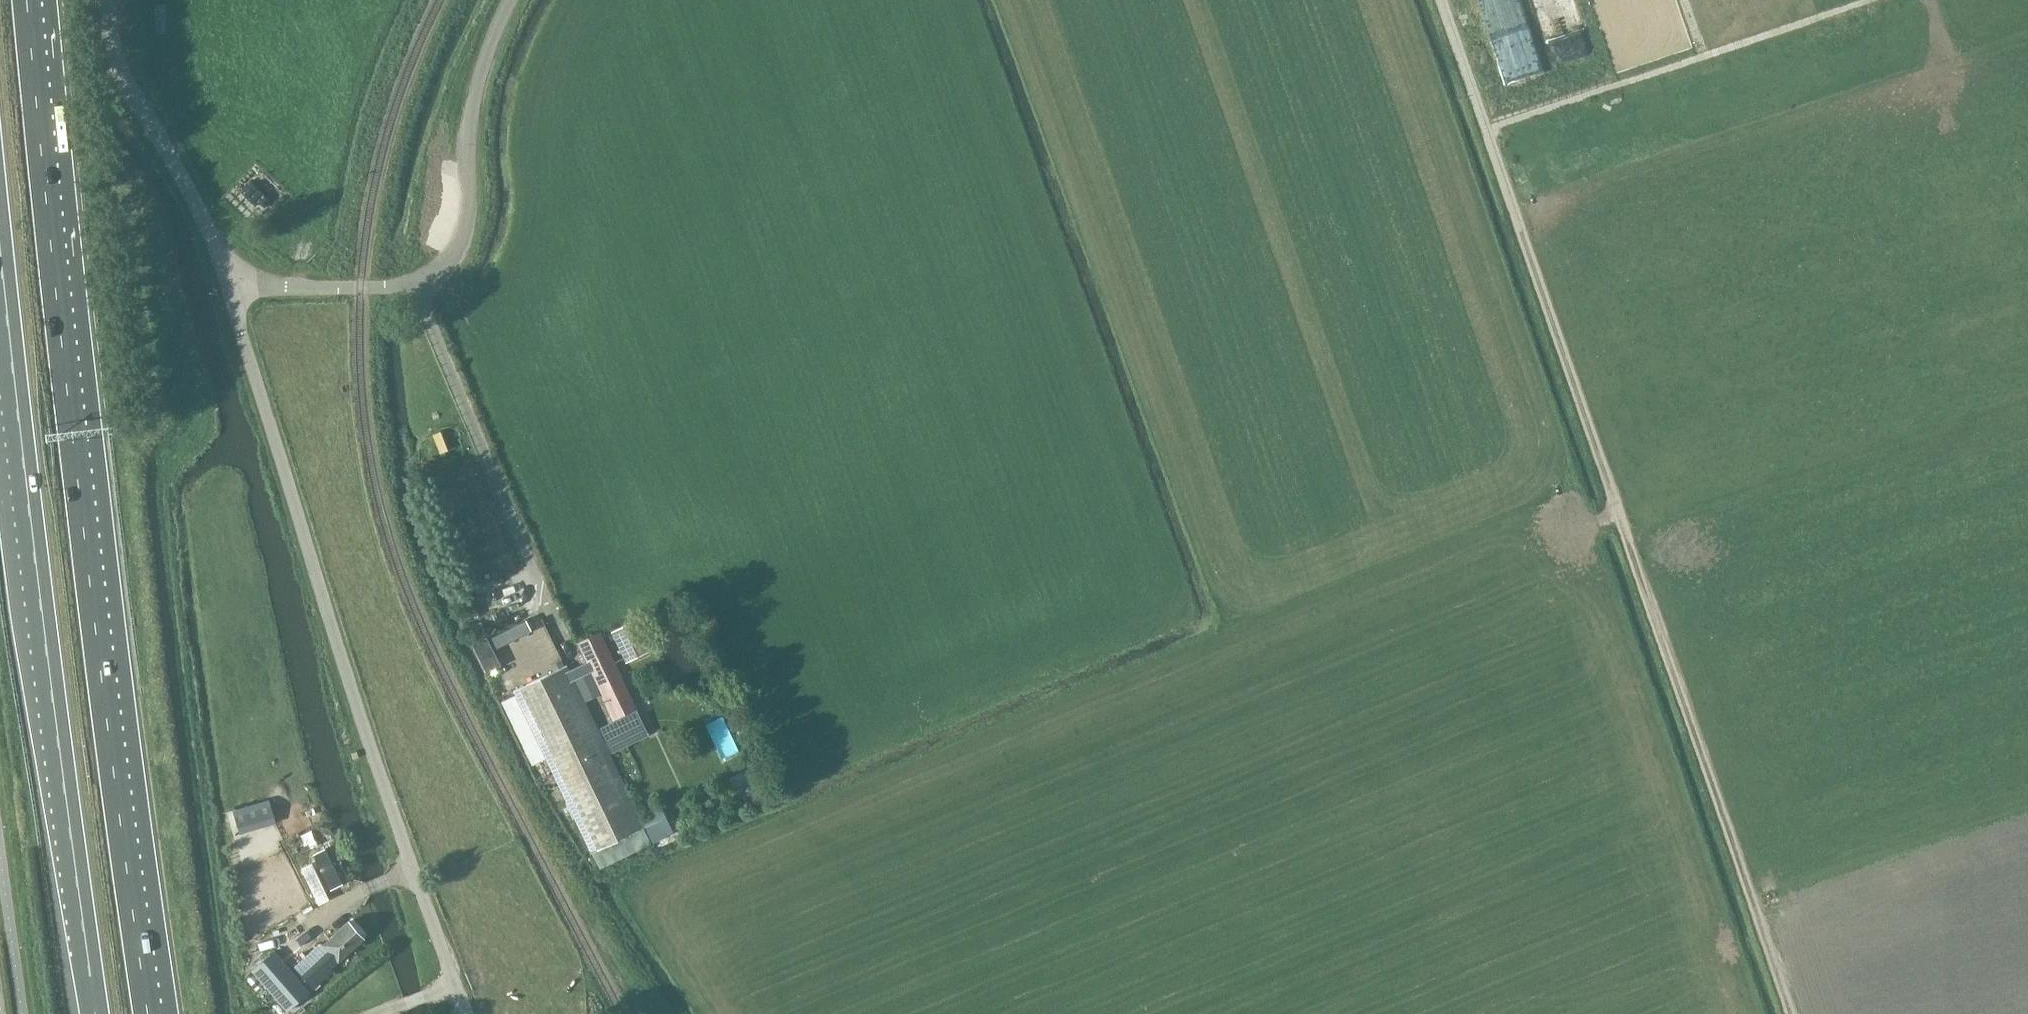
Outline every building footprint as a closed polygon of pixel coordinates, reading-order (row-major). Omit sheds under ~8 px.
[(526,620),(492,637),(497,647),(531,630),(526,620)] [(637,625),(615,636),(628,665),(651,655),(637,625)] [(501,665),(486,637),(472,645),(487,672),(501,665)] [(514,690),(592,853),(644,827),(574,680),(589,673),(613,720),(636,710),(606,646),(584,656),(586,662),(569,670),(566,665),(514,690)] [(564,665),(562,660),(550,665),(553,671),(564,665)] [(270,801),(234,811),(239,829),(275,819),(270,801)] [(644,827),(592,853),(598,869),(671,834),(663,818),(644,827)] [(342,884),(325,847),(312,853),(315,859),(298,867),(316,905),(330,898),(327,891),(342,884)] [(348,922),(323,945),(329,952),(306,974),(298,965),(292,970),(310,990),(332,971),(330,969),(364,939),(348,922)] [(292,970),(274,950),(252,970),(289,1010),(310,990),(292,970)]
